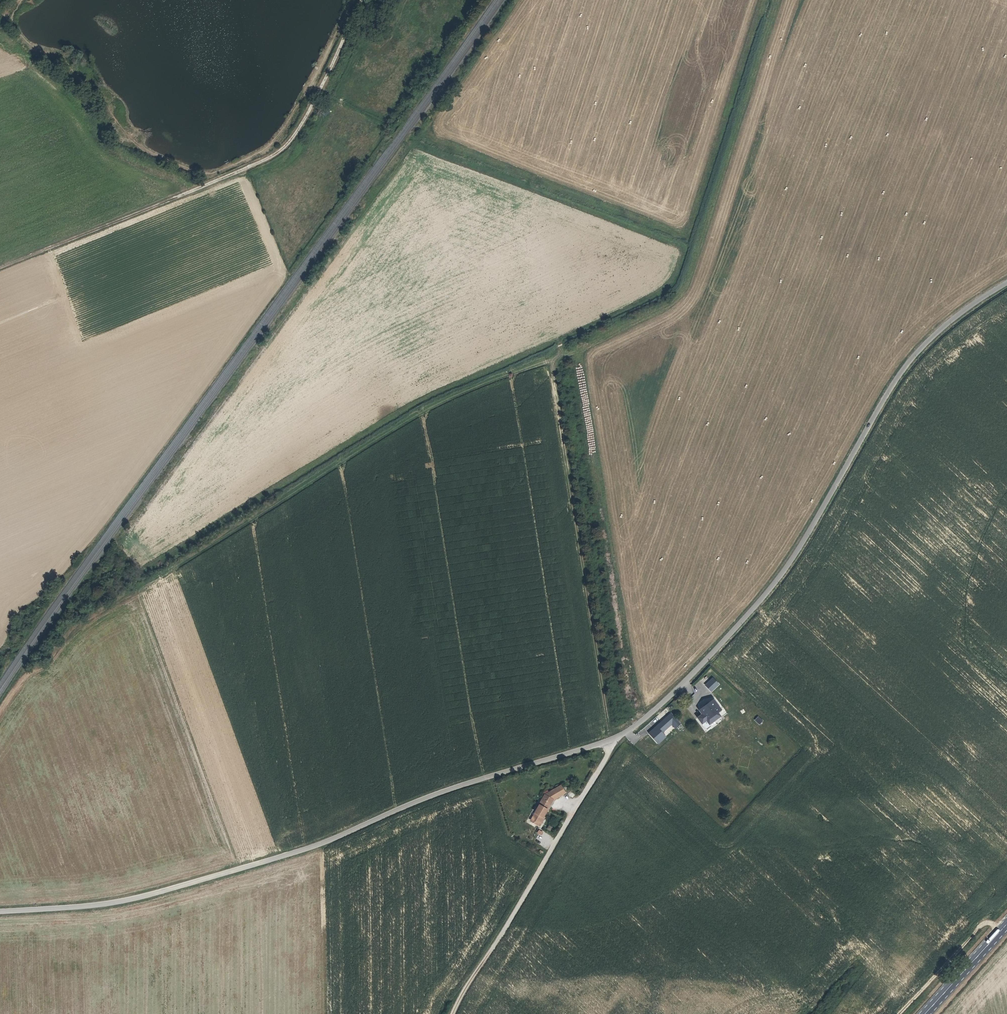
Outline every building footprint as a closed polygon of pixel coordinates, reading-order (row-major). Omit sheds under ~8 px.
[(705,728),(719,716),(716,713),(720,710),(713,700),(699,711),(702,715),(697,719),(705,728)] [(754,720),(759,725),(763,720),(758,716),(754,720)] [(661,732),(670,722),(666,718),(656,728),(661,732)] [(545,794),(543,797),(548,800),(547,802),(550,804),(553,798),(545,794)] [(548,800),(543,797),(535,811),(536,812),(531,820),(538,824),(541,819),(542,819),(543,816),(548,809),(547,808),(550,804),(547,802),(548,800)] [(512,896),(516,891),(511,887),(507,892),(512,896)]
